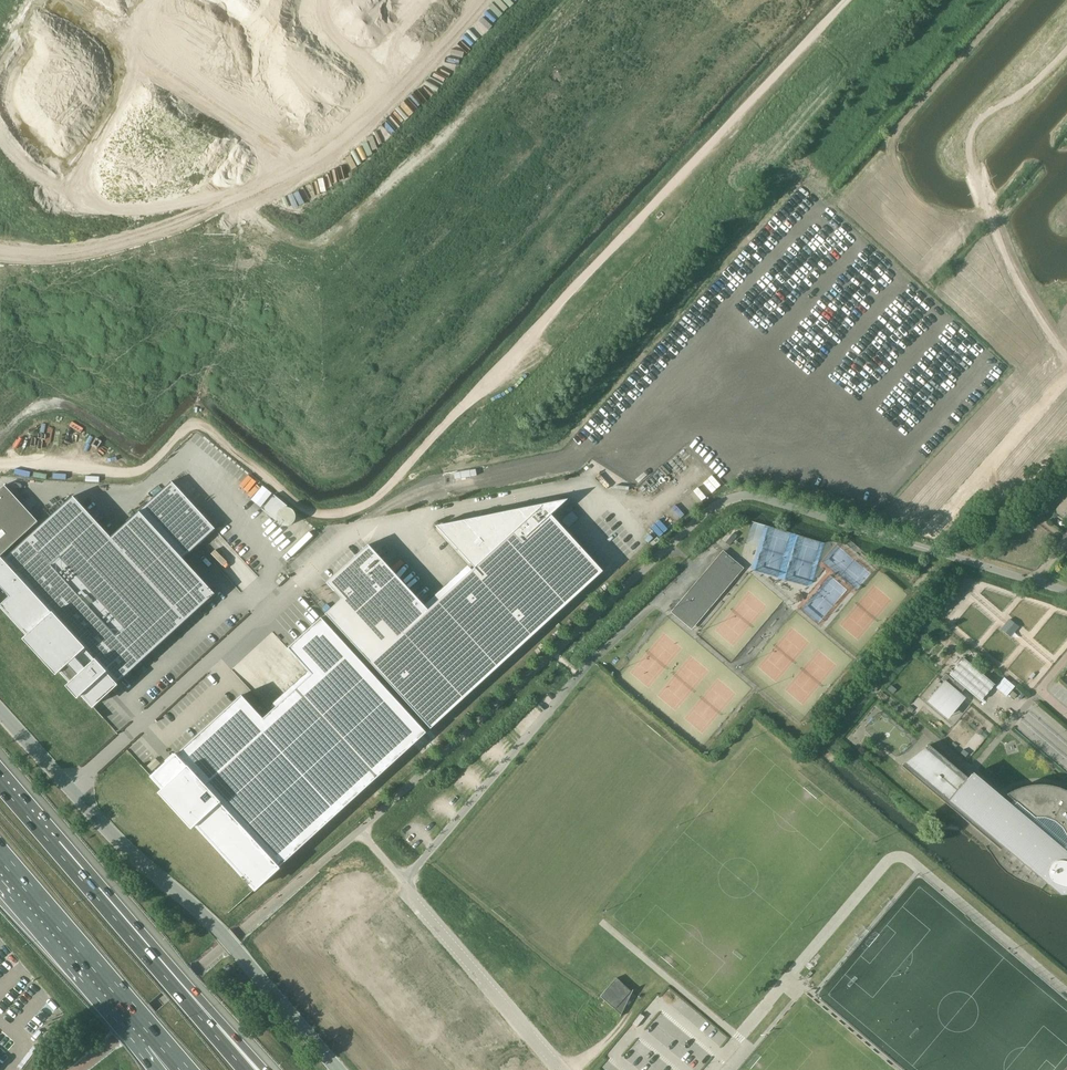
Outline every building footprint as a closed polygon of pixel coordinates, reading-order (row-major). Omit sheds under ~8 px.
[(476,475),(475,469),(454,472),(455,479),(476,475)] [(27,635),(22,639),(55,675),(60,671),(70,682),(65,686),(77,699),(82,694),(90,703),(92,706),(93,705),(107,693),(108,694),(109,693),(108,692),(116,685),(117,686),(118,685),(116,684),(215,594),(182,559),(198,545),(200,543),(205,538),(208,535),(213,531),(215,529),(209,522),(204,517),(203,516),(199,512),(192,504),(189,500),(187,498),(183,494),(182,492),(178,488),(171,481),(171,482),(110,537),(73,496),(0,562),(0,605),(27,635)] [(38,522),(4,485),(0,489),(0,556),(38,522)] [(274,495),(262,509),(275,520),(276,520),(277,520),(278,521),(278,522),(279,523),(280,524),(281,524),(282,525),(283,525),(284,526),(285,526),(286,526),(287,526),(288,526),(289,525),(291,525),(292,524),(293,523),(294,522),(295,521),(295,520),(295,519),(295,517),(295,516),(295,515),(295,514),(295,513),(294,512),(293,511),(292,510),(292,509),(291,509),(289,508),(288,508),(287,508),(287,506),(274,495)] [(1055,511),(1066,520),(1066,495),(1055,511)] [(550,514),(566,500),(448,524),(436,526),(467,559),(473,567),(472,569),(467,564),(423,604),(375,553),(368,545),(326,583),(341,599),(364,623),(348,637),(326,613),(325,614),(430,729),(602,571),(566,531),(550,514)] [(691,630),(744,567),(722,549),(670,612),(691,630)] [(241,695),(151,777),(254,889),(426,732),(321,617),(287,648),(311,674),(262,718),(241,695)] [(1017,625),(1009,618),(1001,629),(1008,635),(1017,625)] [(944,681),(931,696),(952,714),(964,700),(965,699),(960,694),(961,693),(964,690),(965,688),(981,701),(995,684),(964,658),(949,675),(955,679),(949,686),(944,681)] [(876,682),(870,689),(874,693),(879,686),(876,682)] [(892,685),(888,689),(893,693),(897,689),(892,685)] [(1065,790),(1062,789),(1059,788),(1056,787),(1053,786),(1049,785),(1046,785),(1043,785),(1040,784),(1036,785),(1033,785),(1030,785),(1027,786),(1023,786),(1020,787),(1017,788),(1014,790),(1011,791),(1008,793),(1006,794),(1012,800),(1008,805),(1005,809),(998,803),(929,745),(901,765),(994,845),(1000,849),(1006,846),(1048,882),(1051,880),(1053,882),(1055,883),(1057,884),(1060,885),(1062,886),(1065,886),(1066,887),(1066,791),(1065,790)] [(612,1006),(621,1014),(632,991),(616,978),(600,996),(612,1007),(612,1006)]
